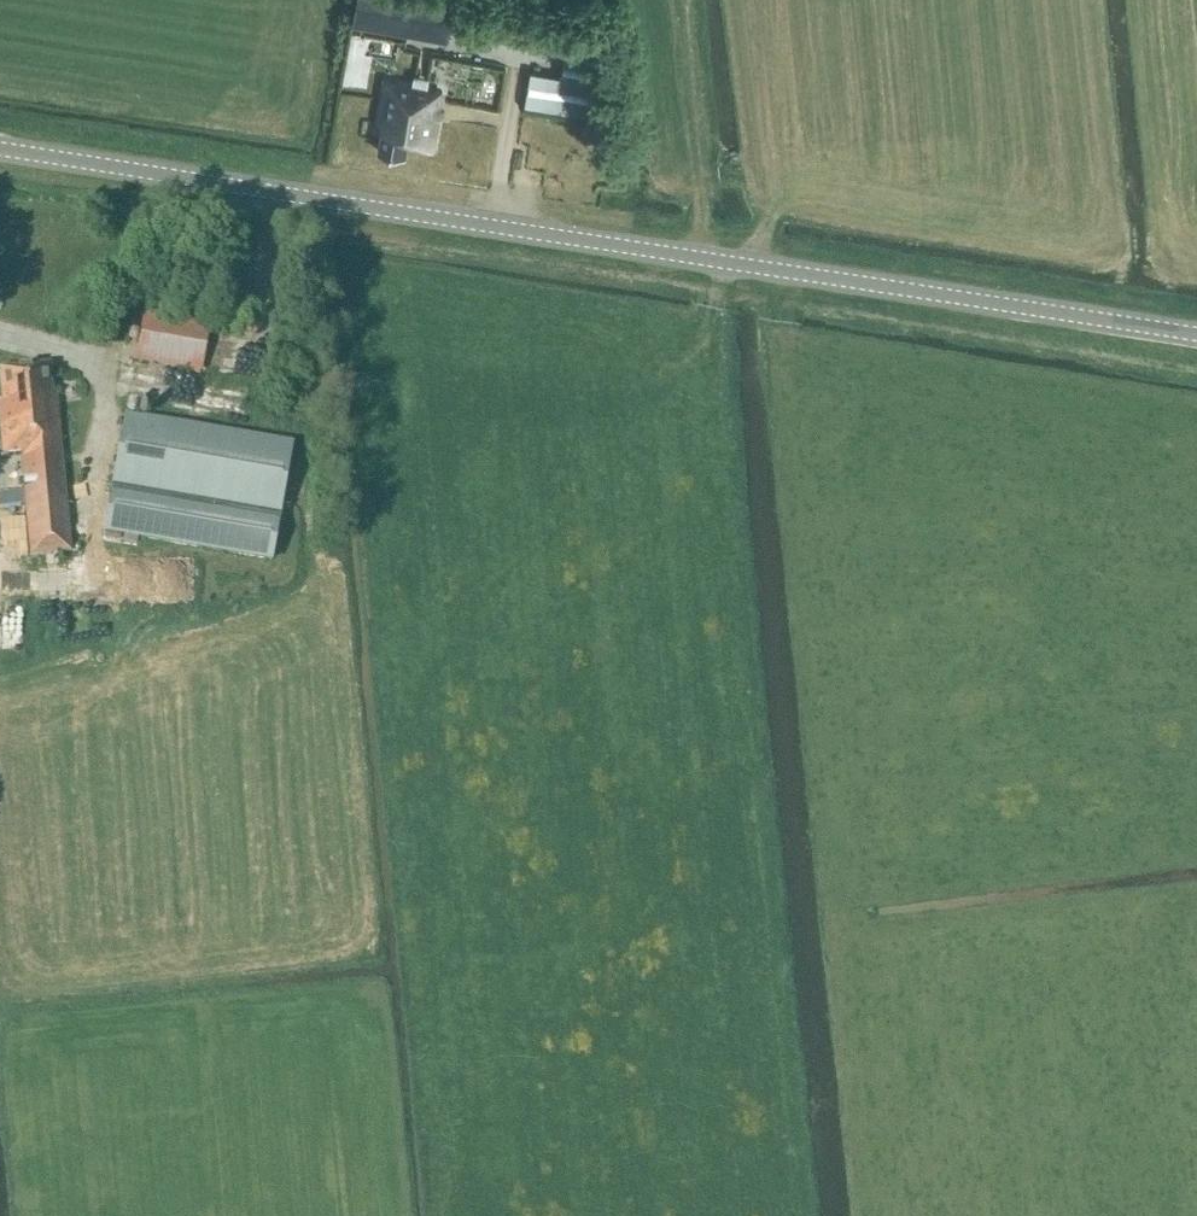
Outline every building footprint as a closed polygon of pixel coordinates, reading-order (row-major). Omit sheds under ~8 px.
[(357,26),(452,42),(459,0),(362,0),(357,26)] [(614,53),(565,46),(561,75),(531,71),(526,105),(605,116),(614,53)] [(418,105),(411,104),(414,85),(392,81),(389,101),(385,100),(382,115),(388,116),(382,151),(405,155),(406,144),(413,145),(413,144),(412,144),(418,105)] [(486,93),(484,103),(494,104),(495,94),(486,93)] [(140,325),(134,359),(186,368),(191,334),(140,325)] [(54,393),(49,393),(47,367),(0,371),(0,457),(0,458),(18,456),(27,558),(67,554),(54,393)] [(278,521),(292,446),(127,416),(113,492),(278,521)] [(0,494),(0,509),(20,507),(19,493),(0,494)]
